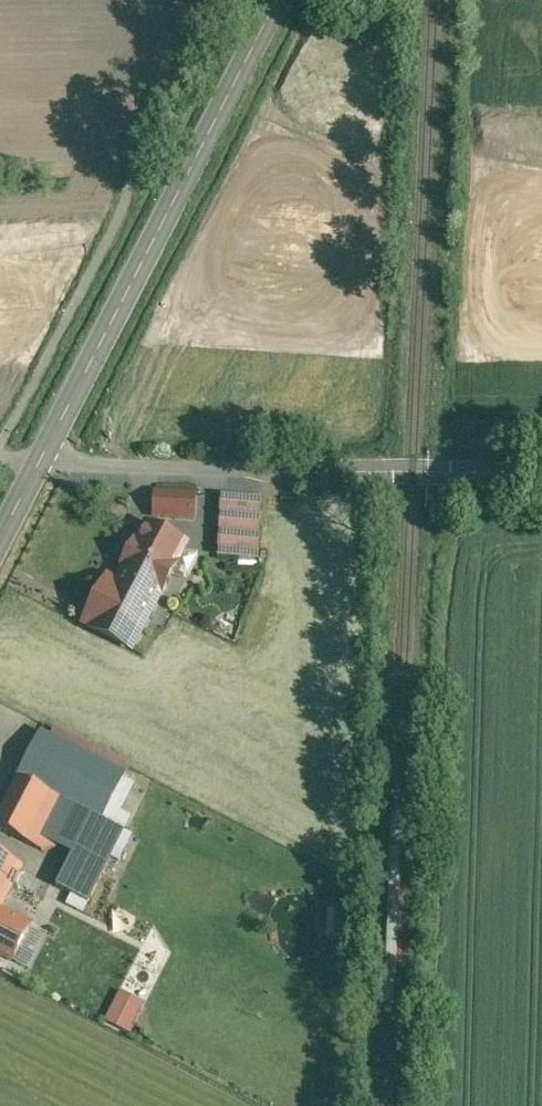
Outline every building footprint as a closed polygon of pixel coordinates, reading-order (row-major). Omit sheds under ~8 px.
[(206,493),(168,492),(167,509),(171,516),(205,517),(206,493)] [(266,497),(231,495),(229,543),(264,545),(266,497)] [(151,506),(111,582),(149,602),(189,526),(151,506)] [(149,602),(111,582),(110,582),(98,576),(84,603),(134,629),(149,602)] [(128,759),(44,716),(22,758),(73,780),(107,797),(107,796),(128,759)] [(22,758),(0,800),(0,807),(46,831),(47,827),(73,780),(22,758)] [(107,797),(73,780),(47,827),(64,823),(78,830),(110,846),(129,807),(107,796),(107,797)] [(110,846),(78,830),(61,868),(92,883),(110,846)] [(0,837),(0,936),(18,945),(36,908),(3,892),(24,849),(0,837)] [(350,937),(350,909),(327,909),(327,937),(350,937)] [(122,989),(107,1022),(133,1034),(148,1001),(122,989)]
